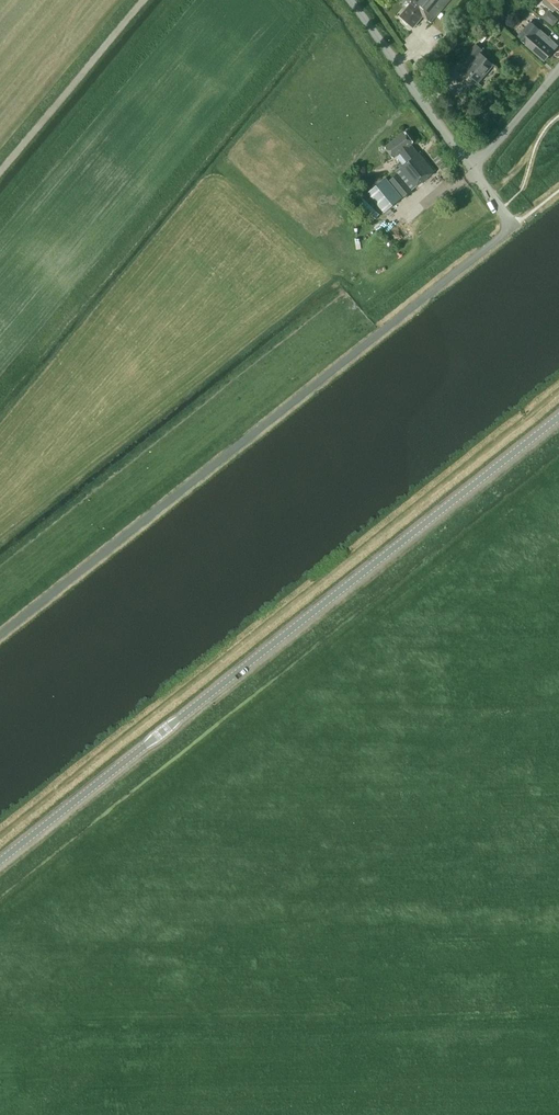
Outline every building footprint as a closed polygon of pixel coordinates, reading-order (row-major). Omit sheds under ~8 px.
[(431,22),(450,0),(410,0),(412,1),(400,15),(413,27),(423,15),(431,22)] [(510,4),(506,0),(504,0),(501,4),(505,8),(510,4)] [(542,17),(553,26),(557,22),(555,19),(557,17),(548,10),(542,17)] [(558,45),(541,29),(540,30),(531,21),(518,35),(527,44),(526,45),(544,61),(558,45)] [(464,71),(479,84),(496,65),(482,53),(484,49),(478,43),(468,55),(474,60),(464,71)] [(488,109),(483,117),(488,120),(493,112),(488,109)] [(397,174),(390,180),(404,197),(436,171),(421,151),(418,153),(411,144),(413,143),(404,132),(385,148),(394,158),(397,156),(401,161),(403,164),(397,169),(395,171),(397,174)] [(384,213),(402,198),(389,181),(386,178),(368,193),(384,213)]
